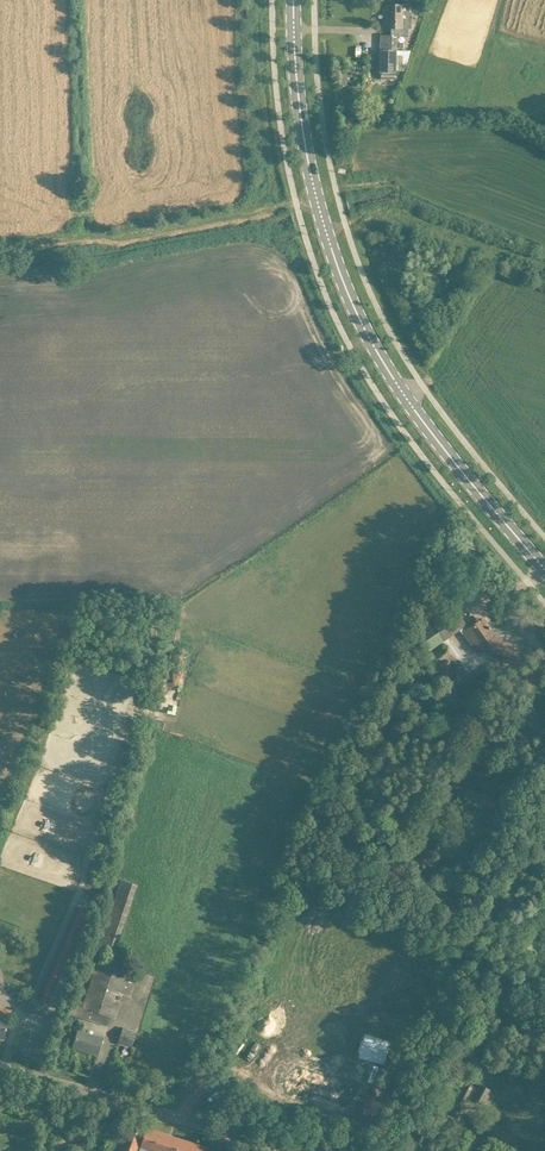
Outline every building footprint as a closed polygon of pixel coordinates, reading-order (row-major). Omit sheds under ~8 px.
[(381,36),(380,73),(381,73),(381,79),(396,79),(396,71),(396,65),(396,56),(396,51),(396,48),(396,42),(396,36),(408,37),(409,29),(411,29),(411,16),(409,16),(409,6),(403,6),(403,5),(387,5),(387,28),(392,29),(392,36),(381,36)] [(348,71),(337,71),(337,78),(342,78),(342,79),(338,79),(337,85),(347,86),(348,71)] [(350,129),(358,114),(349,109),(341,125),(350,129)] [(455,609),(415,636),(426,653),(466,625),(455,609)] [(512,664),(515,658),(520,647),(498,637),(498,638),(493,635),(494,634),(483,619),(464,632),(479,654),(483,651),(485,653),(512,664)] [(161,733),(163,725),(151,722),(149,730),(161,733)] [(57,854),(57,867),(66,867),(66,854),(57,854)] [(93,895),(98,897),(104,898),(110,871),(100,868),(93,895)] [(117,950),(120,941),(137,887),(123,883),(103,946),(117,950)] [(46,951),(29,997),(46,1004),(63,958),(46,951)] [(76,1015),(108,1025),(111,1017),(114,1018),(114,1017),(117,1018),(124,997),(131,999),(134,987),(129,985),(132,975),(101,965),(87,1009),(79,1006),(76,1015)] [(4,1040),(12,1010),(0,1007),(0,1039),(4,1040)] [(123,1027),(118,1043),(132,1047),(137,1031),(123,1027)] [(98,1055),(103,1038),(79,1030),(73,1047),(83,1050),(83,1049),(97,1053),(97,1054),(98,1055)] [(371,1044),(366,1059),(375,1062),(383,1064),(390,1041),(373,1036),(371,1043),(371,1044)] [(281,1069),(277,1082),(331,1097),(336,1081),(306,1072),(305,1076),(281,1069)] [(235,1104),(247,1095),(234,1079),(222,1088),(235,1104)] [(484,1104),(489,1093),(491,1090),(479,1083),(477,1087),(471,1084),(463,1099),(470,1103),(473,1098),(484,1104)] [(141,1138),(144,1127),(129,1122),(119,1150),(136,1150),(141,1138)] [(143,1139),(139,1150),(206,1150),(207,1148),(147,1128),(143,1139)]
